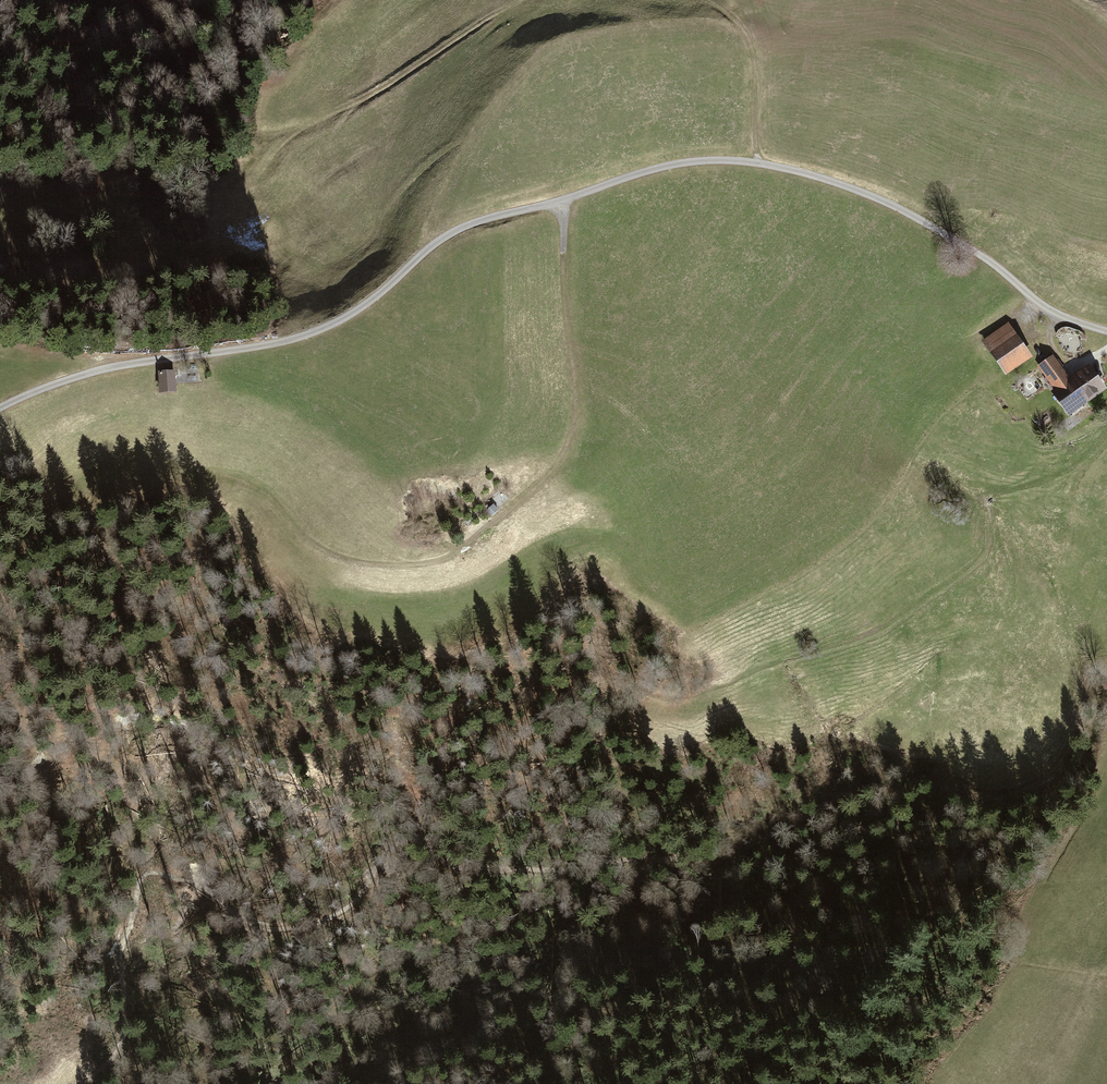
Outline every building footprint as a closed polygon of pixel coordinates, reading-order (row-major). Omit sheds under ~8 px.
[(981,343),(1006,378),(1032,360),(1008,325),(981,343)] [(1106,392),(1091,368),(1072,380),(1070,382),(1053,357),(1036,369),(1052,393),(1051,394),(1068,419),(1106,392)] [(158,373),(159,396),(176,395),(174,372),(158,373)] [(493,503),(486,508),(492,514),(498,509),(493,503)]
